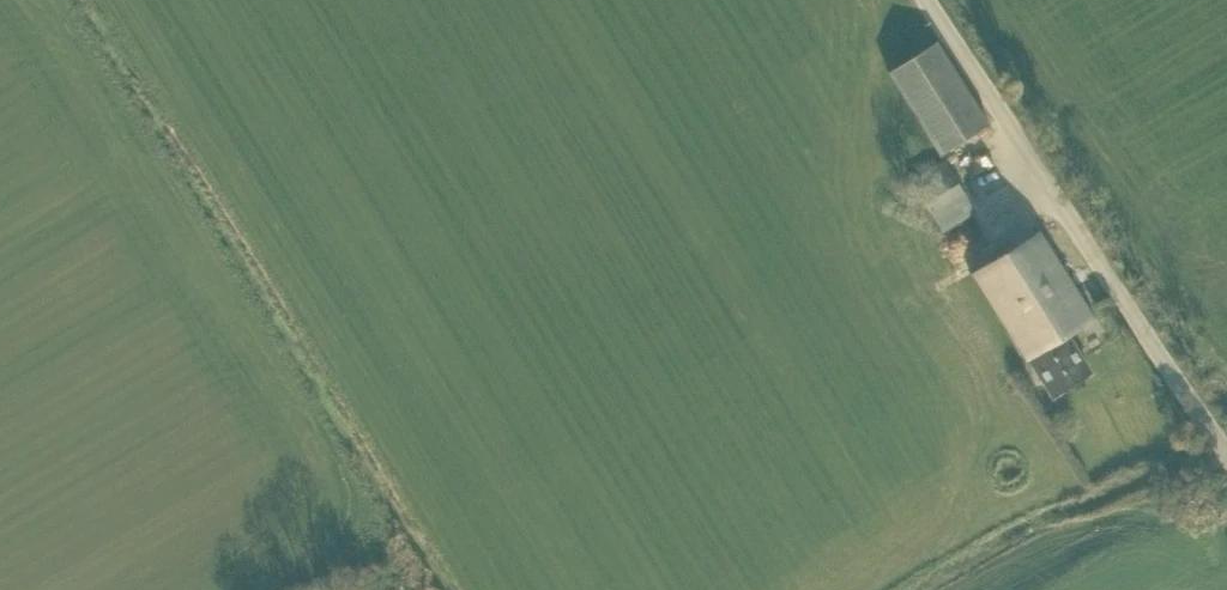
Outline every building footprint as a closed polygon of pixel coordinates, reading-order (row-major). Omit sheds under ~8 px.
[(888,72),(939,153),(988,123),(937,42),(888,72)] [(911,180),(939,225),(971,204),(943,160),(911,180)] [(1066,335),(1094,318),(1039,230),(969,274),(1024,361),(1028,359),(1052,397),(1090,374),(1066,335)]
